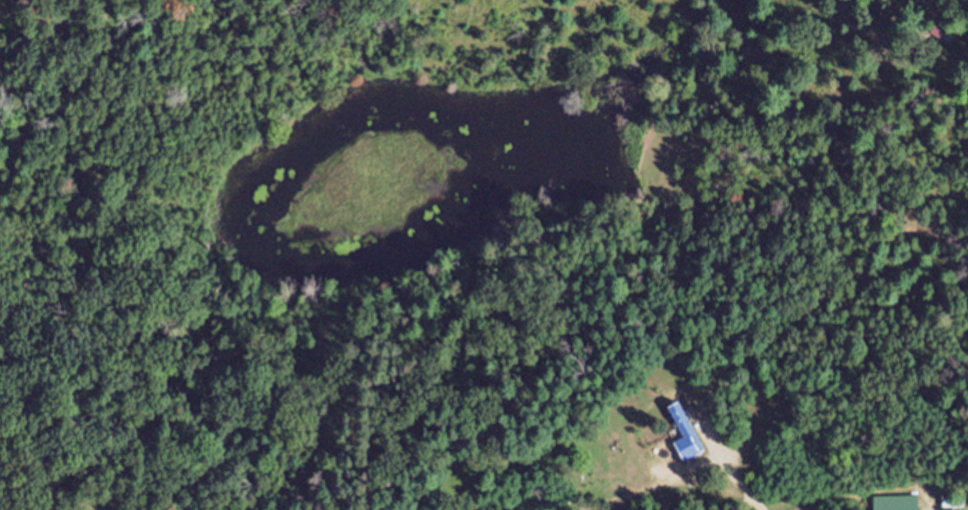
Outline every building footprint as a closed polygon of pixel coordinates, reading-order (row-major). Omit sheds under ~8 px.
[(936,81),(935,66),(924,67),(925,82),(936,81)] [(669,421),(681,447),(672,452),(681,472),(703,462),(681,415),(669,421)]
